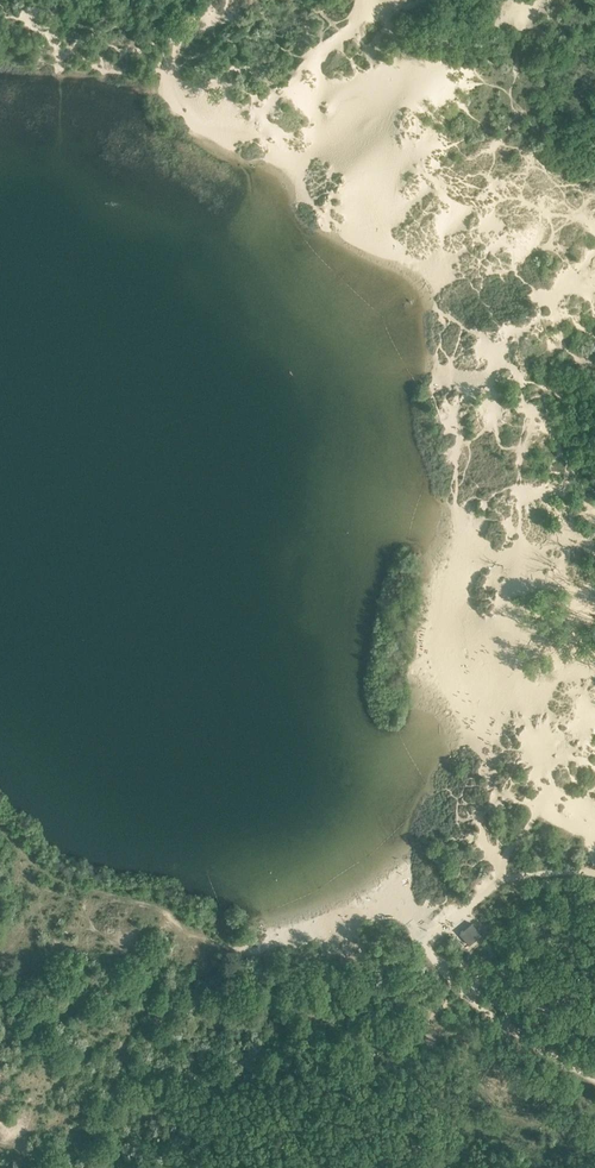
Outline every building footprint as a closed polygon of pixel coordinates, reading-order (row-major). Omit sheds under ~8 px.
[(482,936),(472,924),(459,934),(469,946),(482,936)]
